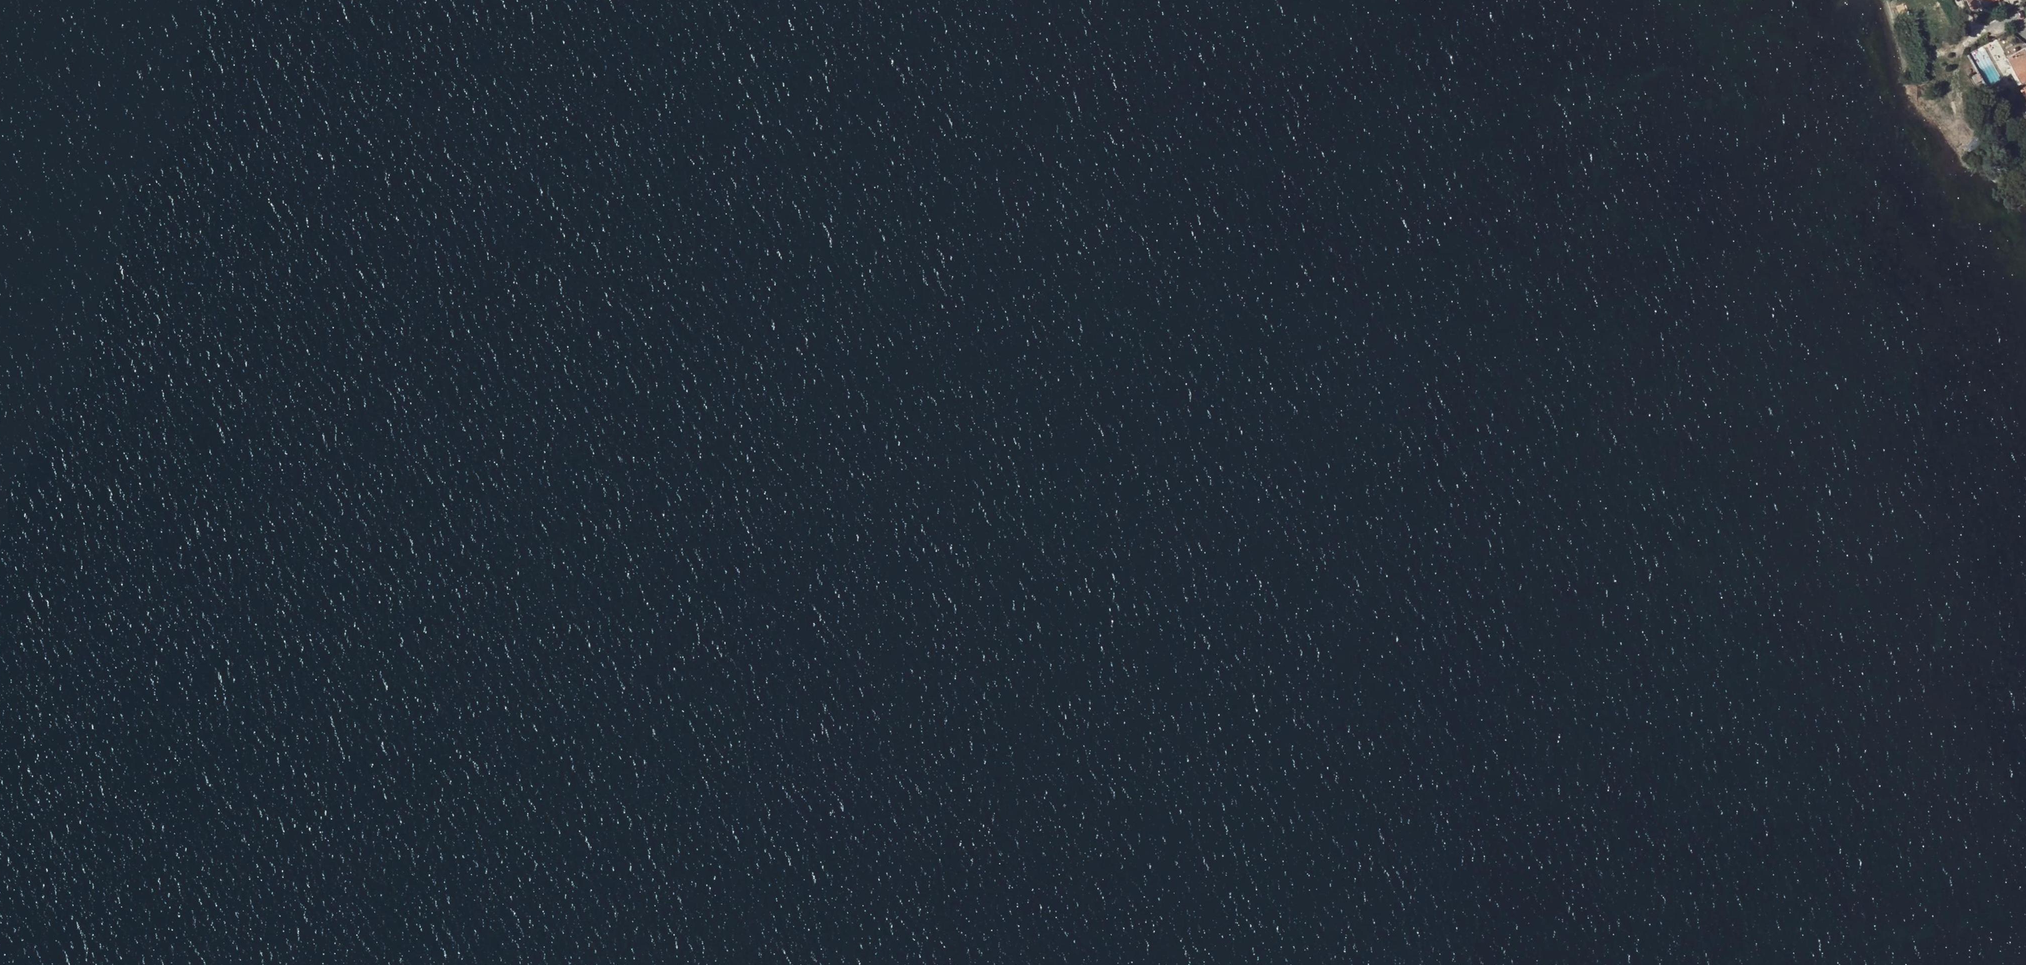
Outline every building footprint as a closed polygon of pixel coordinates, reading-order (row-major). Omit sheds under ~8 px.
[(1972,12),(1999,0),(1966,0),(1972,12)] [(1969,52),(1986,86),(2000,79),(1982,46),(1969,52)] [(2008,58),(2013,67),(2013,68),(2022,84),(2025,82),(2025,48),(2008,58)]
